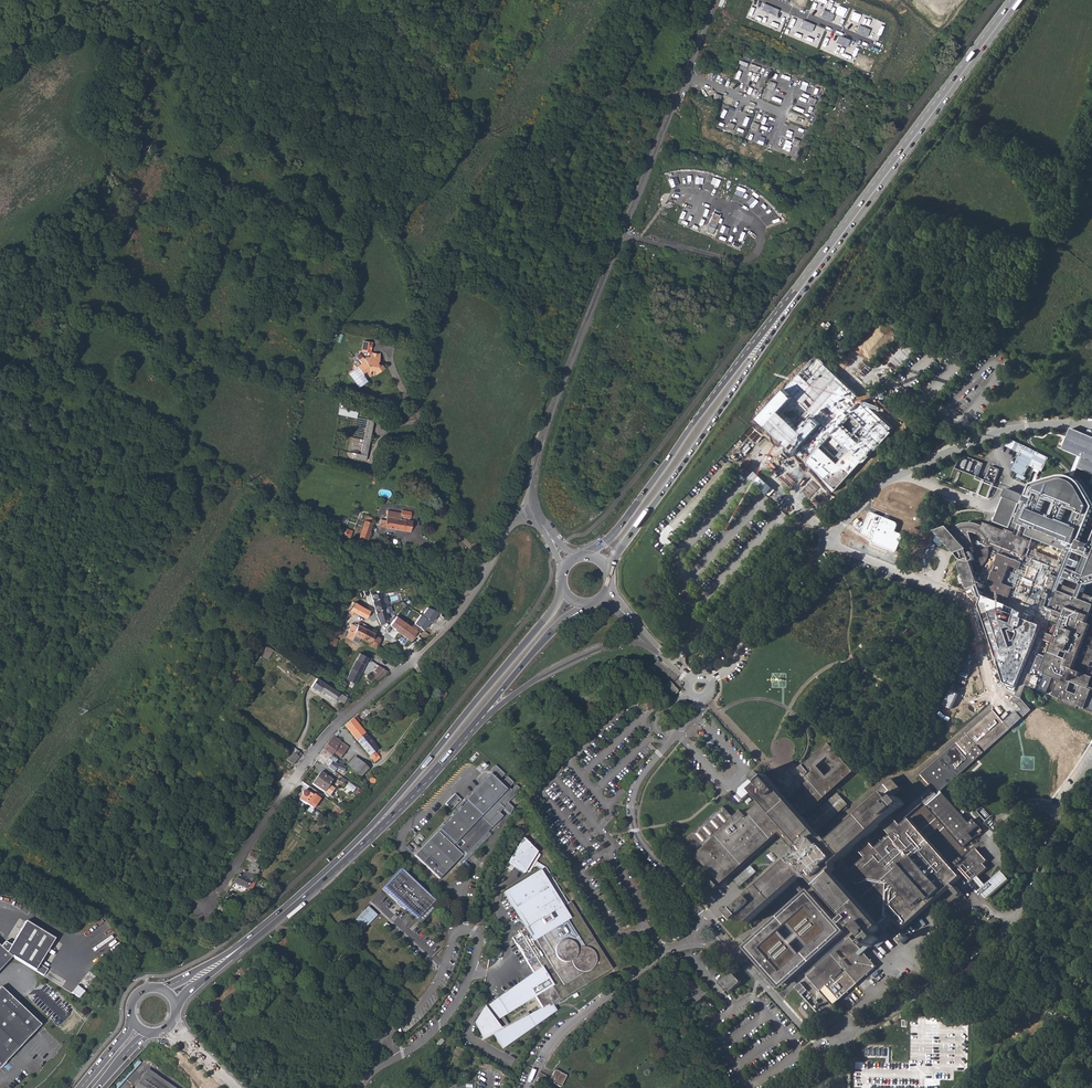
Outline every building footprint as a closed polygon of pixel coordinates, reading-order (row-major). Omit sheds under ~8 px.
[(757,66),(752,65),(751,68),(749,67),(748,70),(756,73),(757,70),(755,69),(757,66)] [(757,75),(755,82),(763,85),(765,77),(757,75)] [(721,96),(715,93),(712,99),(719,101),(721,96)] [(780,103),(782,95),(774,93),(772,101),(780,103)] [(796,101),(794,109),(802,111),(804,103),(796,101)] [(747,124),(750,116),(742,113),(739,121),(747,124)] [(764,121),(771,124),(774,117),(767,114),(764,121)] [(788,123),(785,131),(791,133),(794,126),(788,123)] [(758,134),(756,141),(763,144),(766,137),(758,134)] [(777,150),(786,153),(789,146),(781,143),(777,150)] [(688,221),(691,214),(684,211),(681,218),(688,221)] [(720,216),(713,213),(708,225),(709,225),(706,232),(712,235),(720,216)] [(728,236),(732,228),(725,225),(721,233),(728,236)] [(737,240),(744,243),(747,237),(740,234),(737,240)] [(362,370),(367,375),(371,373),(382,370),(384,373),(390,368),(388,365),(387,364),(385,363),(384,362),(384,361),(387,362),(389,354),(381,352),(379,358),(377,357),(375,357),(373,358),(372,360),(370,359),(365,362),(367,366),(362,370)] [(371,375),(375,380),(377,374),(381,373),(383,375),(384,373),(382,370),(371,373),(367,375),(369,377),(371,375)] [(343,407),(342,413),(359,417),(361,411),(343,407)] [(350,461),(356,463),(357,457),(363,458),(371,424),(359,421),(350,461)] [(357,457),(356,463),(366,465),(377,426),(371,424),(363,458),(357,457)] [(1068,427),(1061,449),(1081,457),(1077,469),(1091,475),(1091,437),(1068,427)] [(1021,453),(1012,470),(1024,476),(1029,466),(1043,472),(1050,457),(1011,438),(1007,446),(1021,453)] [(955,468),(949,483),(988,498),(994,484),(985,480),(978,478),(955,468)] [(1025,698),(1034,672),(1060,682),(1054,699),(1091,714),(1091,629),(1088,628),(1085,637),(1075,633),(1078,625),(1056,615),(1061,601),(1058,599),(1061,589),(1082,598),(1085,591),(1091,589),(1091,546),(1082,542),(1091,517),(1091,498),(1091,497),(1090,494),(1088,491),(1085,488),(1082,485),(1079,483),(1075,481),(1073,480),(1069,479),(1066,478),(1063,478),(1060,478),(1058,479),(1055,479),(1048,482),(1044,484),(1041,486),(1037,488),(1033,490),(1030,493),(1026,505),(1019,503),(1019,502),(1003,496),(990,529),(1006,535),(1013,538),(1011,542),(986,532),(981,543),(977,553),(974,554),(971,555),(965,541),(969,540),(972,540),(976,540),(979,532),(975,530),(971,530),(967,530),(963,531),(959,532),(955,535),(951,537),(949,539),(948,540),(946,543),(944,547),(957,553),(957,557),(959,561),(959,563),(962,569),(959,570),(968,597),(1034,624),(1039,629),(1041,632),(1042,635),(1042,639),(1042,642),(1038,654),(1031,651),(1027,661),(1028,661),(1014,698),(1018,695),(1025,698)] [(380,526),(411,532),(412,521),(401,519),(401,517),(411,518),(412,511),(402,510),(401,512),(388,510),(386,520),(381,519),(380,526)] [(871,537),(870,541),(894,553),(896,551),(901,538),(900,534),(894,531),(896,524),(895,522),(871,512),(868,513),(861,533),(871,537)] [(365,517),(360,537),(362,538),(368,540),(373,522),(371,521),(372,519),(365,517)] [(344,530),(344,535),(344,536),(350,538),(353,530),(347,528),(346,531),(344,530)] [(976,540),(981,543),(986,532),(981,529),(979,532),(976,540)] [(954,560),(955,564),(959,563),(959,561),(957,557),(957,553),(944,547),(946,543),(948,540),(949,539),(945,536),(933,540),(934,545),(936,545),(938,549),(939,549),(941,554),(945,553),(946,557),(949,557),(951,560),(954,560)] [(349,541),(340,537),(338,542),(346,546),(348,543),(349,541)] [(965,541),(971,555),(974,554),(969,540),(965,541)] [(1085,637),(1088,628),(1091,618),(1091,601),(1082,598),(1061,589),(1058,599),(1061,601),(1056,615),(1078,625),(1075,633),(1085,637)] [(371,595),(379,621),(390,618),(388,613),(392,611),(386,591),(371,595)] [(355,613),(358,614),(362,606),(355,602),(348,612),(353,615),(355,613)] [(358,614),(366,619),(367,616),(370,618),(371,615),(369,614),(370,611),(362,606),(358,614)] [(438,615),(427,609),(421,617),(430,623),(430,624),(434,619),(435,619),(438,615)] [(406,624),(395,616),(389,624),(394,629),(393,630),(398,634),(406,624)] [(421,617),(420,616),(413,625),(422,631),(426,626),(427,627),(430,623),(421,617)] [(357,626),(352,624),(346,636),(353,640),(355,636),(361,639),(362,638),(367,628),(368,625),(360,622),(357,626)] [(406,624),(398,634),(409,642),(419,634),(406,624)] [(368,645),(375,649),(381,638),(375,634),(375,633),(367,628),(362,638),(361,639),(369,642),(368,645)] [(332,654),(337,639),(331,636),(326,650),(327,651),(322,661),(329,666),(331,666),(336,657),(332,654)] [(268,656),(273,649),(266,646),(262,653),(268,656)] [(355,684),(369,658),(359,653),(346,679),(355,684)] [(379,666),(371,676),(377,680),(378,680),(388,672),(379,666)] [(344,703),(347,697),(339,692),(331,687),(320,680),(317,678),(312,687),(320,693),(321,691),(335,699),(336,698),(344,703)] [(659,691),(668,700),(677,691),(666,682),(665,683),(666,683),(659,691)] [(1034,708),(1027,699),(1025,698),(1018,695),(1025,704),(1020,710),(1018,708),(1006,720),(996,707),(923,773),(933,785),(899,816),(896,813),(906,803),(907,801),(903,796),(900,794),(907,788),(896,776),(849,817),(854,823),(837,839),(834,836),(831,839),(827,836),(817,826),(820,823),(823,825),(852,799),(842,788),(812,815),(809,812),(857,769),(832,740),(803,767),(806,770),(799,776),(797,775),(790,781),(790,785),(785,789),(768,771),(767,770),(761,776),(761,777),(764,781),(757,788),(767,799),(765,801),(764,802),(762,801),(752,811),(752,812),(751,813),(745,807),(737,815),(725,804),(690,836),(702,850),(700,852),(725,881),(783,830),(802,851),(739,908),(737,905),(736,907),(735,909),(743,917),(746,915),(753,922),(795,883),(799,879),(806,873),(809,876),(812,875),(816,876),(852,916),(856,921),(858,922),(859,927),(873,940),(881,948),(888,943),(891,946),(895,943),(899,939),(895,932),(904,923),(907,926),(964,874),(961,870),(965,867),(976,880),(991,865),(988,861),(991,858),(979,844),(956,865),(928,833),(936,825),(961,853),(970,845),(966,840),(975,832),(969,826),(973,822),(953,799),(947,791),(941,795),(939,792),(1034,708)] [(107,724),(112,727),(119,718),(118,717),(117,718),(113,715),(107,724)] [(352,729),(358,724),(361,722),(357,717),(354,718),(345,725),(350,731),(352,729)] [(357,740),(365,733),(360,728),(358,724),(352,729),(350,731),(357,740)] [(86,740),(90,743),(95,737),(91,733),(86,740)] [(377,748),(365,733),(357,740),(369,755),(377,748)] [(342,742),(333,736),(323,748),(332,754),(336,749),(342,742)] [(348,747),(342,742),(336,749),(343,753),(348,747)] [(293,746),(283,756),(291,763),(292,765),(302,753),(293,746)] [(321,753),(335,763),(339,758),(332,754),(323,748),(320,752),(321,753)] [(339,758),(343,753),(336,749),(332,754),(339,758)] [(355,774),(359,778),(368,768),(367,768),(355,756),(346,765),(355,774)] [(465,800),(466,801),(458,809),(459,810),(457,811),(449,819),(448,821),(447,821),(439,829),(440,830),(438,831),(415,855),(439,879),(462,855),(462,854),(464,852),(466,854),(492,827),(502,816),(499,812),(503,808),(509,814),(513,808),(507,802),(520,789),(516,785),(511,790),(508,788),(513,783),(507,776),(502,782),(499,779),(504,774),(495,765),(490,771),(491,772),(465,800)] [(313,783),(324,790),(331,780),(320,772),(313,783)] [(538,850),(525,836),(509,861),(525,871),(527,869),(530,871),(540,853),(537,852),(538,850)] [(259,854),(253,852),(251,850),(246,859),(252,862),(252,863),(255,864),(255,863),(259,854)] [(252,862),(247,872),(254,876),(257,877),(260,870),(257,869),(259,865),(255,863),(255,864),(252,863),(252,862)] [(384,887),(417,919),(419,916),(430,906),(434,901),(401,869),(384,887)] [(566,904),(542,869),(505,893),(515,908),(528,928),(511,938),(529,966),(533,974),(487,1006),(486,1005),(475,1022),(484,1039),(495,1033),(495,1035),(496,1038),(496,1040),(497,1041),(498,1043),(500,1044),(501,1045),(503,1047),(512,1038),(511,1035),(513,1034),(515,1036),(553,1012),(550,1007),(611,969),(572,901),(566,904)] [(748,869),(736,880),(741,886),(753,875),(748,869)] [(242,875),(239,874),(234,882),(246,887),(250,881),(252,881),(254,876),(247,872),(245,870),(242,875)] [(802,897),(804,899),(808,896),(799,879),(795,883),(802,897)] [(246,887),(251,890),(252,890),(255,883),(252,881),(250,881),(246,887)] [(954,891),(960,898),(964,895),(957,888),(954,891)] [(783,991),(803,973),(847,935),(846,934),(844,932),(838,925),(809,894),(808,896),(804,899),(802,897),(743,951),(750,959),(778,990),(780,988),(783,991)] [(66,907),(61,903),(58,908),(63,911),(66,907)] [(225,908),(219,905),(216,911),(220,914),(225,908)] [(356,919),(365,928),(378,915),(369,906),(356,919)] [(430,906),(419,916),(423,920),(433,909),(430,906)] [(838,925),(844,932),(856,921),(852,916),(838,925)] [(12,956),(20,961),(44,975),(48,968),(39,963),(55,938),(26,920),(11,945),(5,941),(1,946),(0,945),(0,969),(12,956)] [(847,935),(851,939),(859,927),(858,922),(846,934),(847,935)] [(803,973),(807,978),(851,939),(847,935),(803,973)] [(876,967),(851,939),(807,978),(833,1006),(876,967)] [(747,962),(775,993),(778,990),(750,959),(747,962)] [(732,972),(721,982),(728,989),(730,992),(741,982),(732,972)] [(795,988),(798,992),(803,988),(800,984),(795,988)] [(0,985),(0,1063),(39,1021),(0,985)] [(78,985),(72,992),(79,997),(85,991),(78,985)] [(798,992),(821,1017),(826,1012),(803,988),(798,992)] [(947,1066),(967,1067),(968,1042),(937,1041),(937,1044),(947,1045),(947,1053),(948,1053),(947,1066)] [(167,1087),(173,1087),(148,1070),(146,1073),(167,1087)] [(553,1071),(548,1082),(550,1083),(550,1082),(558,1086),(561,1086),(565,1077),(565,1075),(555,1070),(553,1071)] [(135,1087),(167,1087),(146,1073),(135,1087)]
